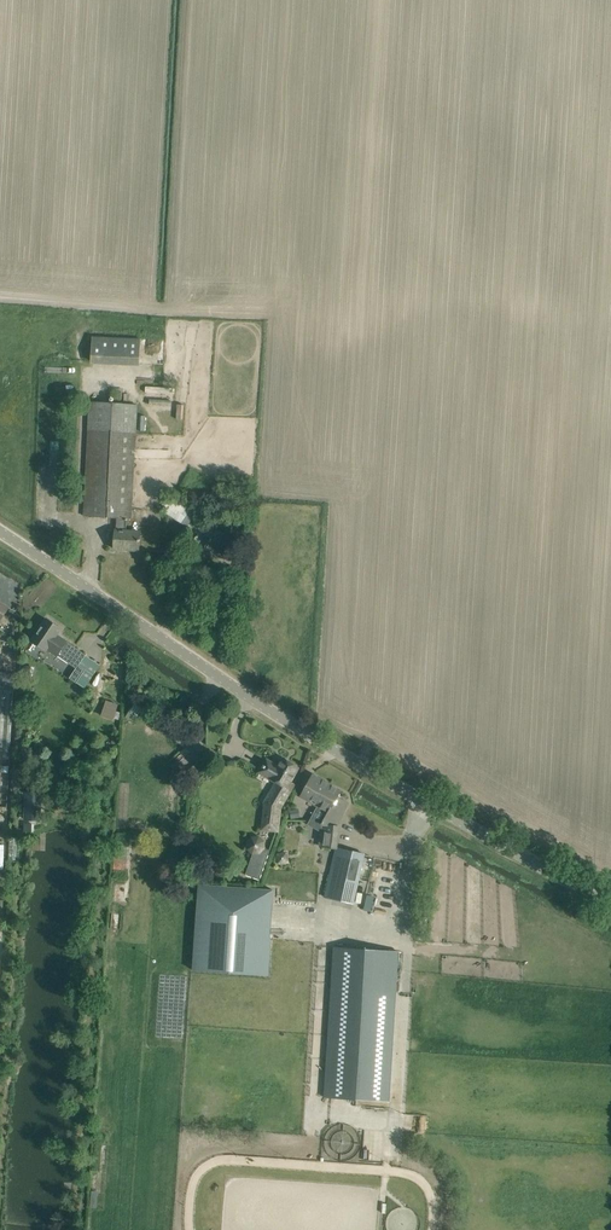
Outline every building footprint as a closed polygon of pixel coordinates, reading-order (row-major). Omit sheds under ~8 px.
[(140,367),(141,339),(92,337),(91,365),(140,367)] [(140,541),(140,539),(140,532),(126,531),(127,518),(131,519),(139,405),(91,401),(84,516),(117,518),(116,530),(115,530),(114,549),(139,550),(139,541),(140,541)] [(140,416),(138,431),(147,432),(149,417),(140,416)] [(165,497),(164,513),(187,527),(196,513),(170,497),(165,497)] [(206,531),(204,534),(212,539),(222,545),(227,537),(210,526),(206,531)] [(70,536),(67,543),(78,548),(81,541),(78,540),(80,535),(71,531),(69,536),(70,536)] [(212,539),(207,547),(220,556),(225,548),(222,545),(212,539)] [(9,607),(0,602),(0,622),(9,607)] [(40,629),(32,640),(46,650),(47,648),(70,664),(71,663),(77,667),(70,678),(76,683),(85,670),(79,665),(82,661),(86,656),(55,635),(56,634),(60,628),(47,619),(40,629)] [(0,674),(0,813),(6,813),(14,674),(0,674)] [(107,699),(102,716),(114,720),(120,703),(107,699)] [(278,782),(266,803),(263,827),(277,829),(278,810),(294,784),(290,782),(298,768),(284,759),(279,767),(267,760),(260,772),(278,782)] [(336,825),(349,802),(338,796),(341,790),(313,775),(307,786),(301,796),(318,806),(307,825),(321,833),(320,846),(336,848),(339,827),(336,825)] [(26,793),(25,820),(42,820),(42,794),(26,793)] [(299,810),(289,812),(290,819),(300,817),(299,810)] [(129,835),(116,835),(114,877),(127,877),(129,835)] [(247,850),(252,855),(245,875),(259,880),(269,851),(265,849),(264,842),(259,836),(251,837),(246,842),(247,850)] [(353,904),(362,866),(364,854),(342,849),(339,861),(339,862),(333,861),(325,897),(353,904)] [(289,863),(287,852),(276,853),(277,865),(289,863)] [(116,881),(116,898),(128,898),(129,882),(116,881)] [(199,885),(193,970),(267,976),(273,890),(199,885)] [(334,947),(324,1097),(389,1101),(398,951),(334,947)]
